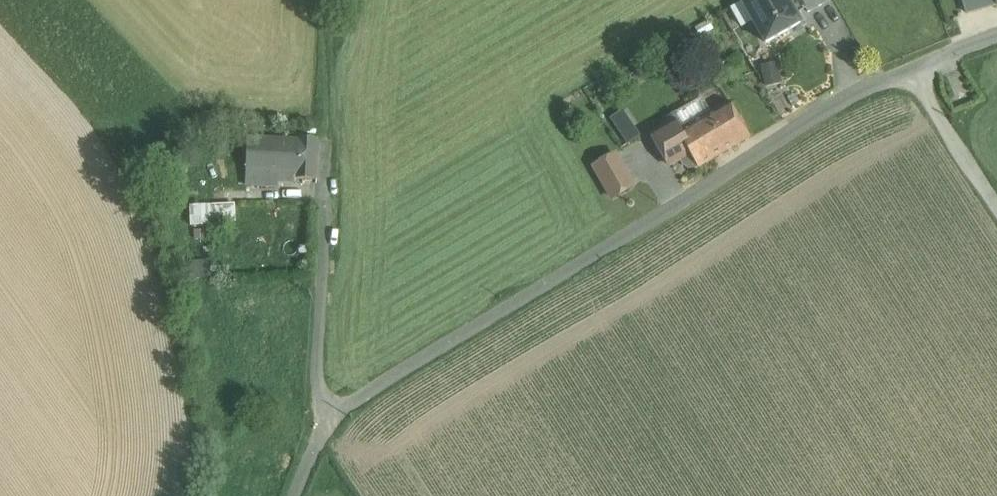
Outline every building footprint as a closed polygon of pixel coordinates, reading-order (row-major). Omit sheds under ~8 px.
[(743,1),(766,42),(799,23),(787,0),(744,0),(743,1)] [(801,0),(787,0),(799,23),(808,12),(801,0)] [(808,12),(830,0),(801,0),(808,12)] [(974,11),(996,5),(996,4),(996,0),(971,0),(974,11)] [(702,99),(696,102),(704,116),(710,113),(702,99)] [(680,131),(678,132),(690,153),(699,168),(750,138),(730,101),(710,113),(704,116),(680,131)] [(640,135),(623,111),(612,118),(629,143),(640,135)] [(674,121),(652,134),(670,165),(690,153),(678,132),(680,131),(674,121)] [(272,173),(273,139),(249,138),(246,186),(277,187),(278,183),(278,173),(272,173)] [(318,140),(298,138),(298,140),(273,139),(272,173),(278,173),(296,174),(296,178),(316,179),(318,140)] [(633,186),(615,155),(595,167),(612,198),(633,186)] [(296,184),(296,178),(296,174),(278,173),(278,183),(296,184)] [(192,206),(193,227),(209,226),(209,222),(236,221),(236,205),(192,206)] [(182,248),(173,250),(179,279),(188,277),(182,248)]
